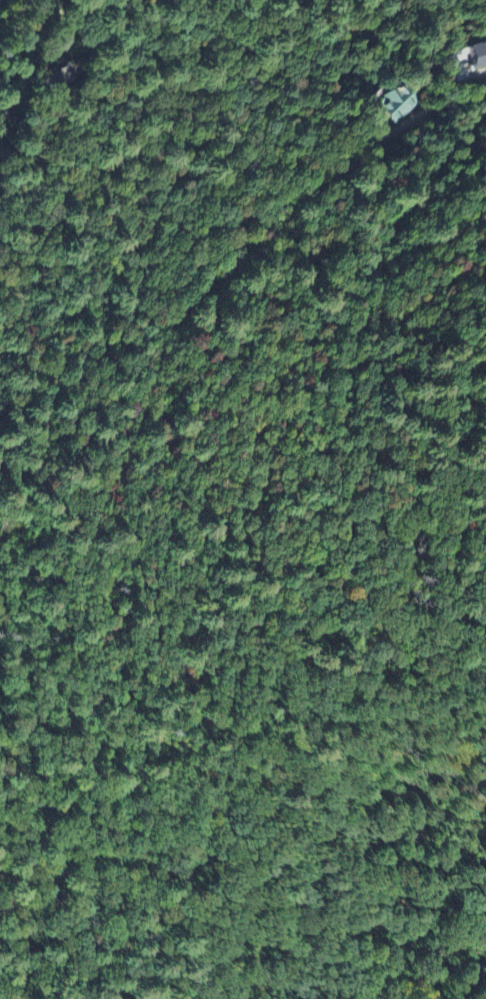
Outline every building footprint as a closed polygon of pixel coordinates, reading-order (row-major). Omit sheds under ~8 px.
[(459,49),(466,74),(485,68),(485,41),(459,49)] [(453,86),(470,84),(469,71),(463,72),(462,56),(450,58),(453,86)] [(396,130),(416,108),(390,84),(370,107),(396,130)]
